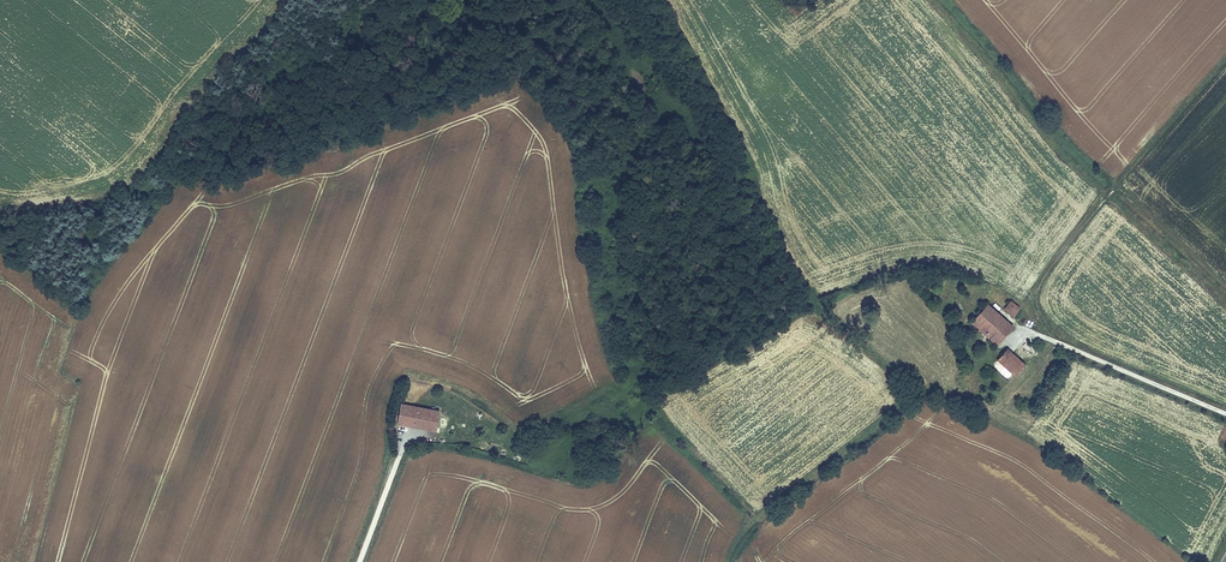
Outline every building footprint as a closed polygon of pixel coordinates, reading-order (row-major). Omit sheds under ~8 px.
[(1004,309),(1015,315),(1023,303),(1015,297),(1012,301),(1006,297),(1001,304),(1005,307),(1004,309)] [(1008,320),(989,303),(971,323),(990,340),(1008,320)] [(1014,325),(1008,320),(990,340),(997,345),(1014,325)] [(1008,347),(992,364),(1011,381),(1027,364),(1008,347)] [(440,410),(402,404),(398,423),(436,430),(440,410)]
